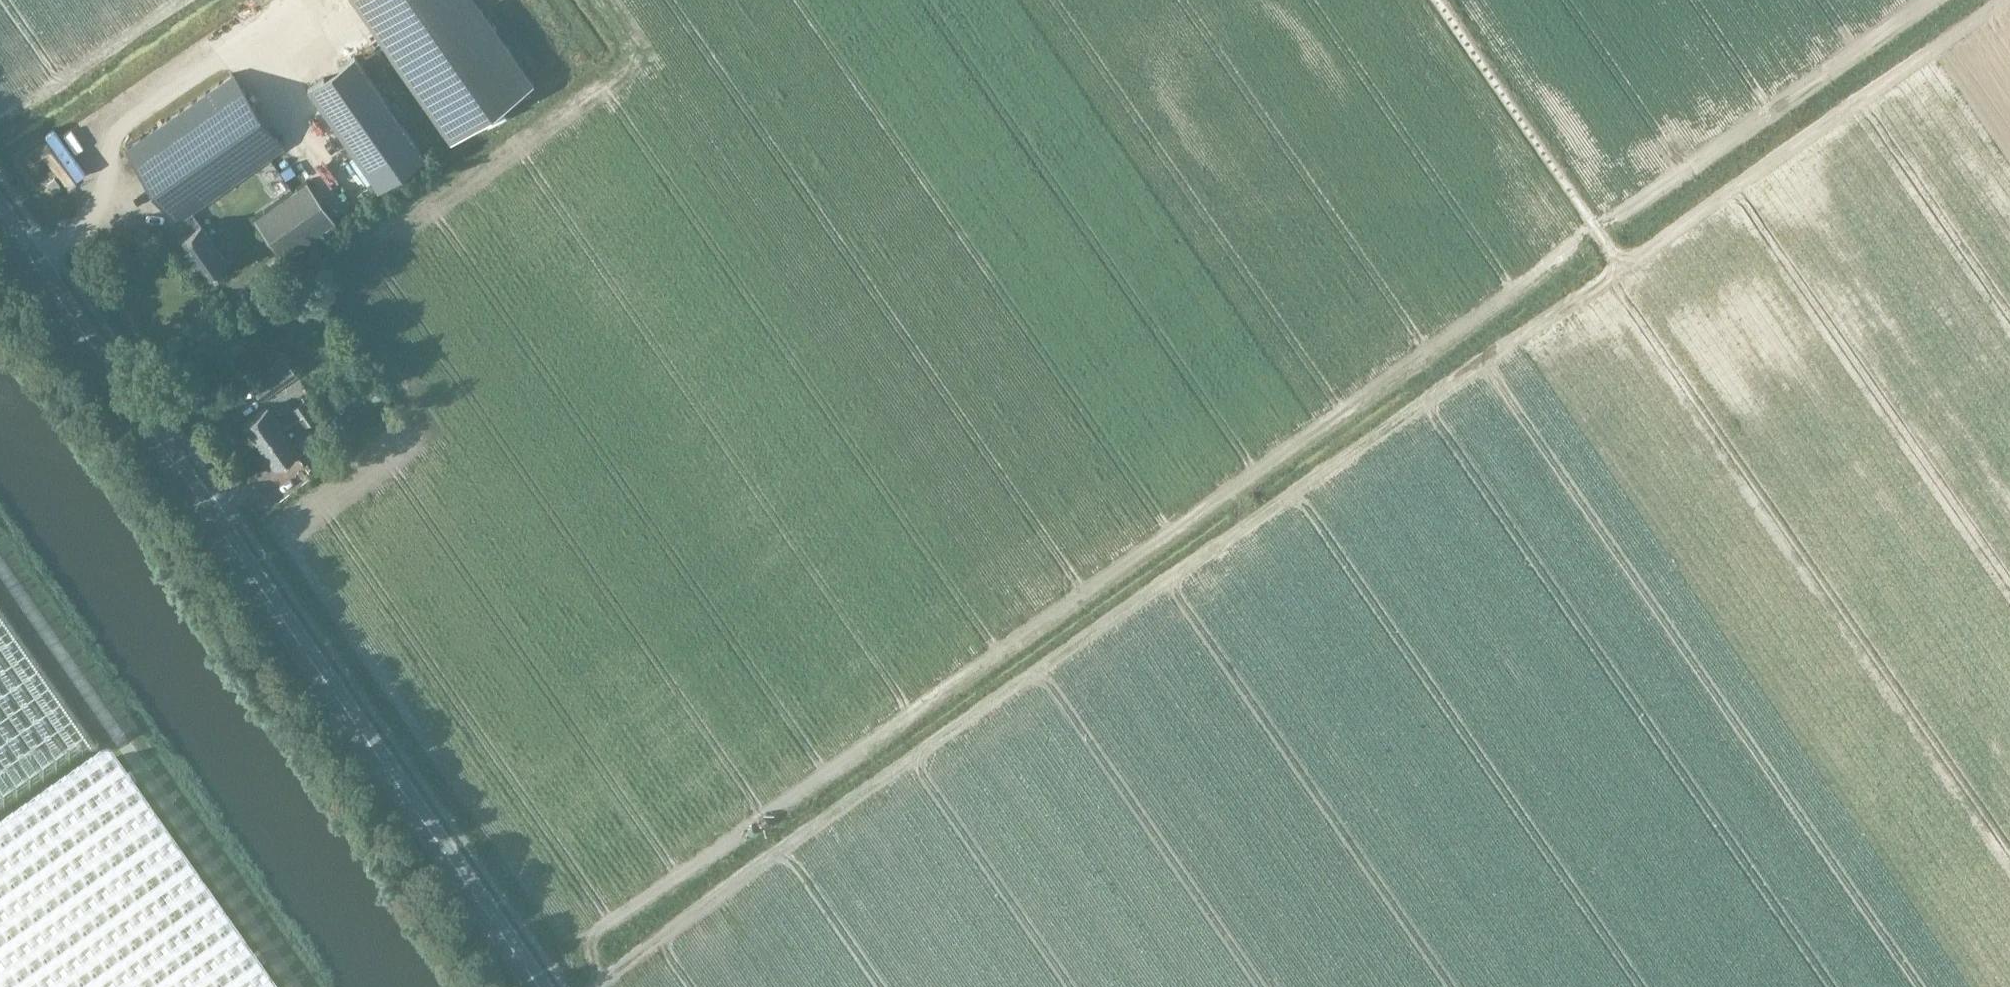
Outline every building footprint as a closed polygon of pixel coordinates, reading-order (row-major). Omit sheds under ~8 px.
[(450,138),(532,81),(476,0),(353,0),(450,138)] [(533,0),(515,0),(507,4),(510,12),(533,0)] [(309,88),(379,191),(427,156),(357,55),(309,88)] [(172,226),(208,278),(231,262),(195,211),(287,147),(236,72),(126,147),(178,222),(172,226)] [(256,215),(286,257),(337,221),(308,179),(256,215)] [(247,379),(262,400),(298,374),(283,354),(247,379)] [(372,368),(365,373),(370,380),(377,375),(372,368)] [(300,419),(313,410),(306,399),(293,408),(300,419)] [(246,423),(262,446),(288,428),(271,405),(246,423)] [(300,419),(288,428),(262,446),(279,469),(303,450),(298,443),(312,433),(307,427),(320,419),(313,410),(300,419)] [(96,744),(0,607),(0,811),(96,744)] [(108,761),(0,836),(0,986),(266,986),(108,761)]
